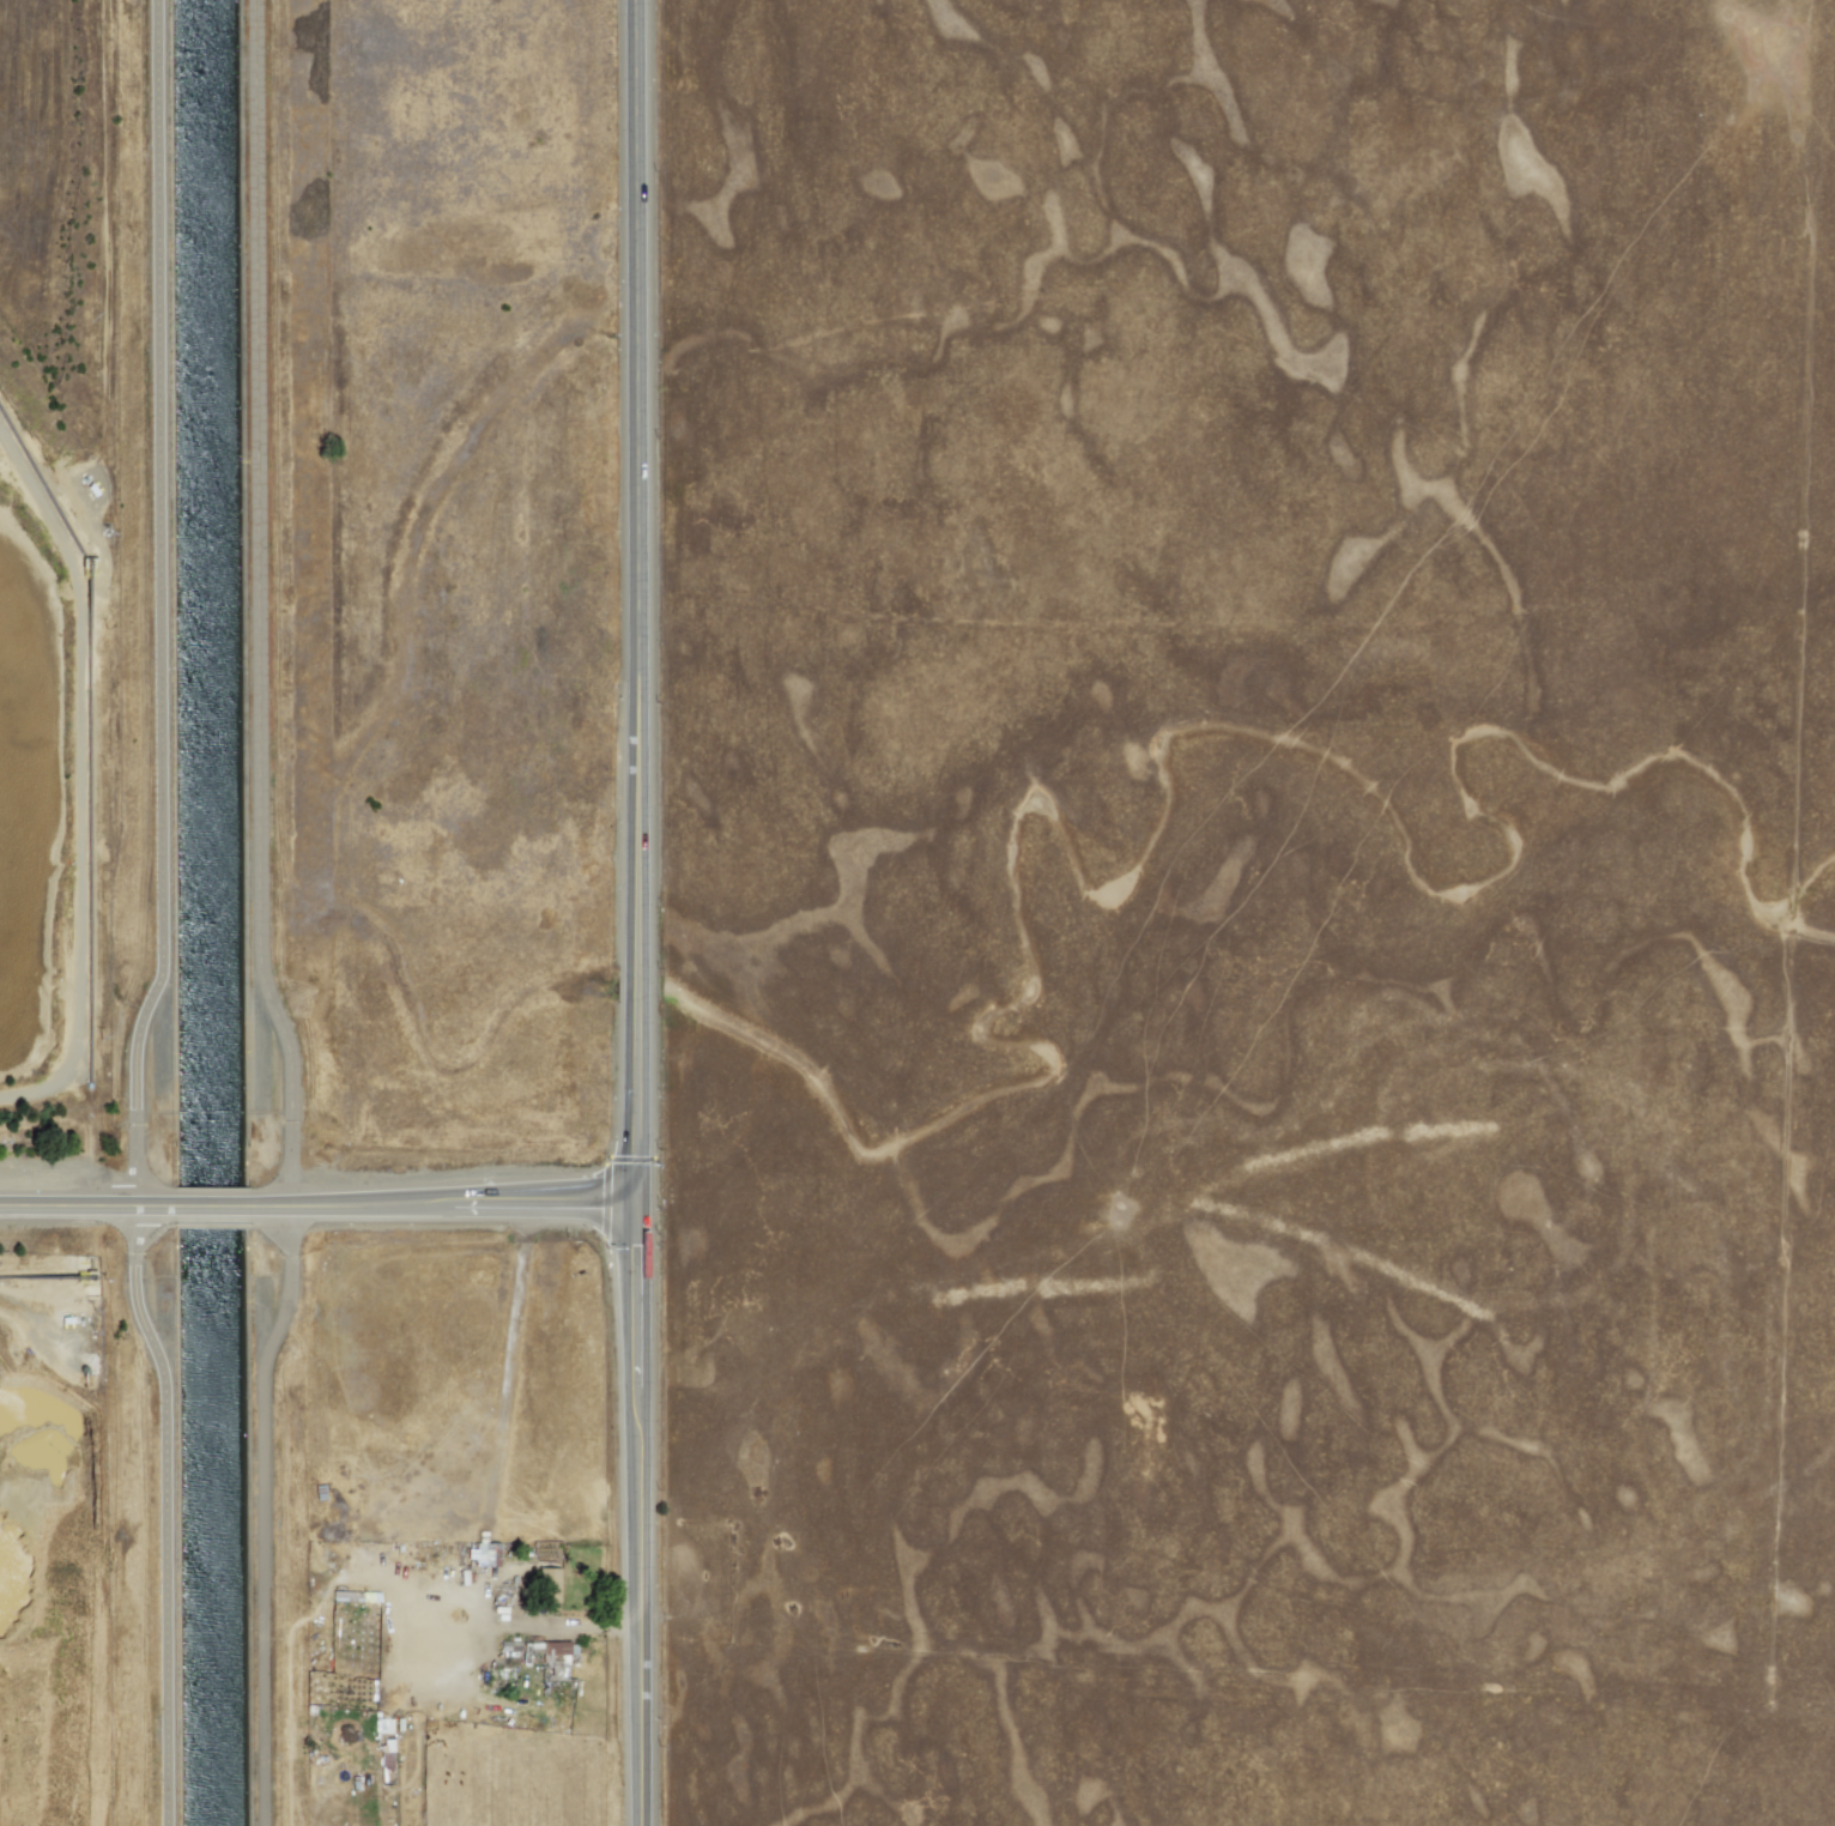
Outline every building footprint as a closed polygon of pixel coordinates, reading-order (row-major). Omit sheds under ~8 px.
[(498,1566),(499,1545),(467,1544),(466,1565),(498,1566)]
